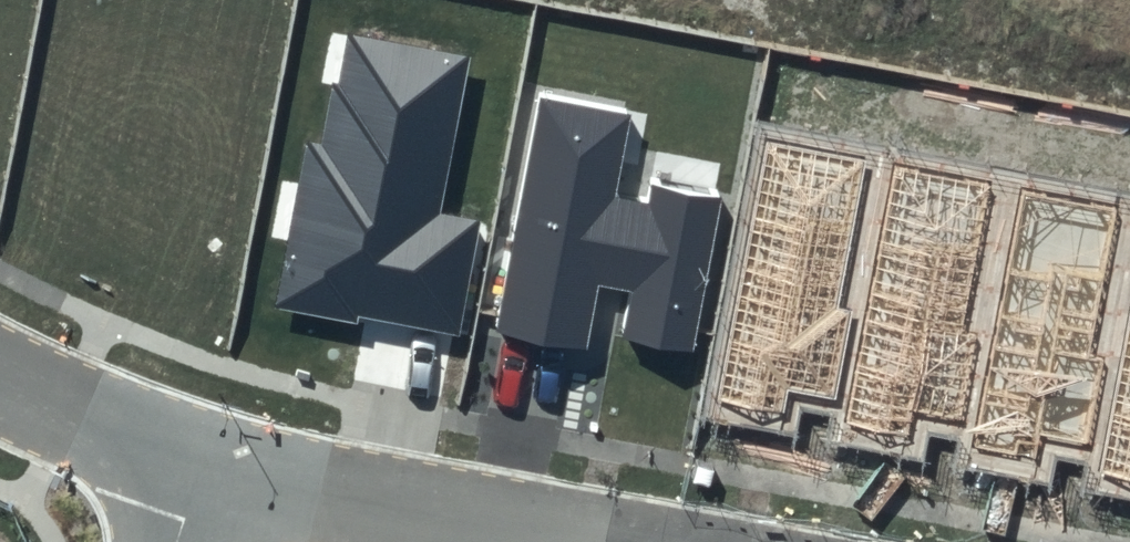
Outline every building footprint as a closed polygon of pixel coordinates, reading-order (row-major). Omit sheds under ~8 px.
[(468,58),(346,36),(324,146),(307,144),(277,307),(459,340),(481,220),(440,212),(468,58)] [(630,115),(543,97),(496,332),(588,348),(600,285),(632,292),(623,336),(695,352),(723,193),(651,178),(646,199),(615,193),(630,115)] [(863,162),(766,145),(717,402),(783,414),(788,390),(835,399),(850,310),(838,308),(863,162)] [(989,184),(892,166),(843,423),(908,435),(913,411),(961,420),(975,332),(964,329),(989,184)] [(1117,208),(1020,191),(970,448),(1036,460),(1041,436),(1089,445),(1103,356),(1091,354),(1117,208)] [(1100,470),(1129,475),(1129,312),(1100,470)]
